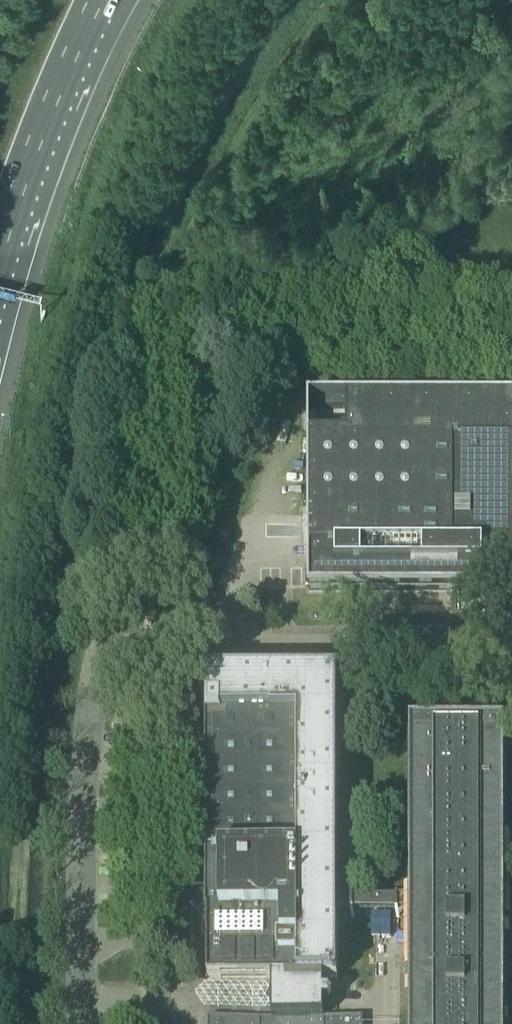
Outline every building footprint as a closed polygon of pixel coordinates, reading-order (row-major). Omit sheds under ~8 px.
[(465,583),(490,583),(490,591),(511,591),(511,399),(348,399),(347,438),(309,438),(309,551),(311,551),(310,591),(452,591),(452,590),(453,590),(453,583),(465,583)] [(272,1006),(272,1018),(324,1018),(325,1006),(330,1006),(331,1005),(331,996),(330,994),(325,994),(325,981),(338,981),(337,915),(337,901),(338,678),(208,678),(208,705),(207,705),(207,916),(208,916),(208,981),(272,981),(272,994),(270,994),(266,1000),(270,1006),(272,1006)] [(506,974),(511,974),(511,947),(509,947),(509,929),(511,929),(511,897),(506,897),(506,730),(411,730),(410,901),(410,914),(411,1023),(506,1023),(506,974)] [(410,914),(410,901),(337,901),(337,915),(410,914)]
